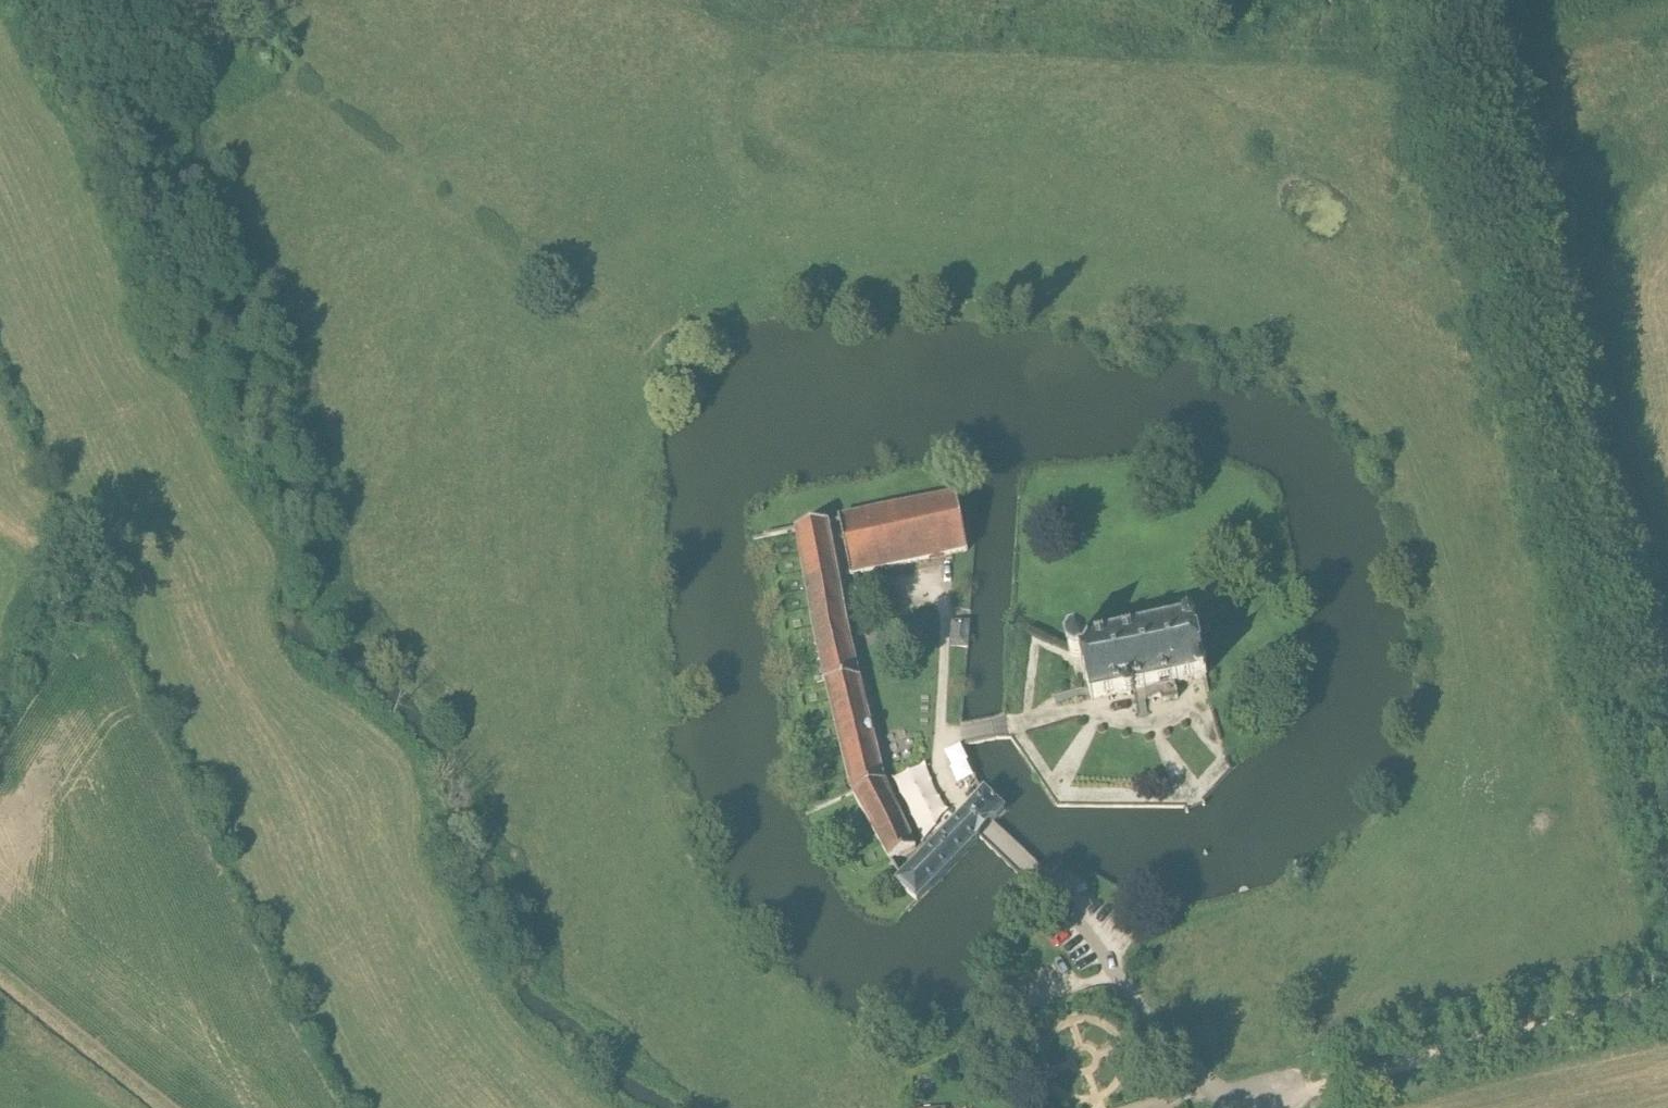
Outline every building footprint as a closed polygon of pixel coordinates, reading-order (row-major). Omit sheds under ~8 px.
[(957,495),(839,520),(851,575),(968,550),(957,495)] [(885,780),(848,628),(828,522),(796,529),(814,630),(852,792),(890,860),(916,848),(885,780)] [(968,646),(969,622),(953,621),(951,645),(968,646)] [(1070,642),(1069,645),(1069,647),(1069,649),(1069,650),(1070,652),(1071,653),(1072,655),(1074,656),(1075,656),(1077,657),(1079,657),(1081,657),(1092,699),(1127,692),(1128,696),(1132,696),(1132,692),(1134,692),(1138,712),(1147,711),(1146,702),(1146,701),(1146,700),(1147,700),(1147,699),(1158,697),(1159,697),(1160,697),(1161,698),(1161,699),(1161,701),(1179,697),(1175,684),(1207,676),(1194,621),(1088,644),(1087,642),(1086,641),(1085,639),(1084,639),(1082,638),(1080,637),(1079,637),(1077,637),(1075,638),(1074,638),(1072,640),(1071,641),(1070,642)] [(969,807),(898,881),(917,900),(987,828),(1004,808),(985,790),(969,807)]
